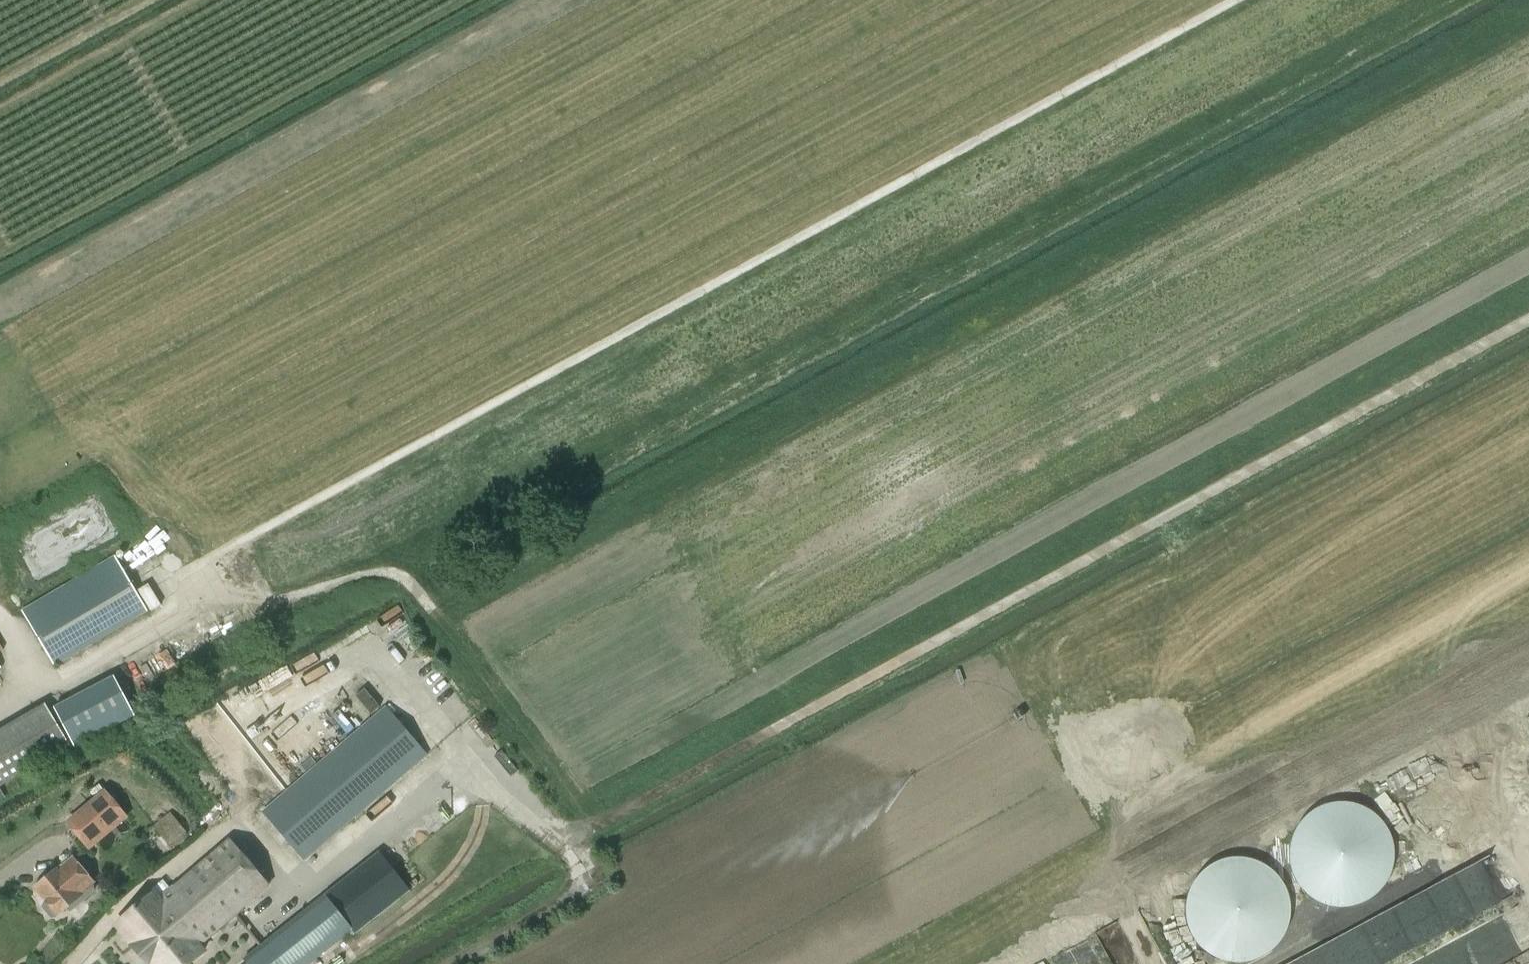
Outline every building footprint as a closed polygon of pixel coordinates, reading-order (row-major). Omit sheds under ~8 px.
[(56,665),(148,610),(116,556),(24,610),(56,665)] [(140,589),(152,609),(161,603),(149,583),(140,589)] [(53,709),(75,750),(135,717),(113,676),(53,709)] [(367,688),(359,694),(372,712),(380,706),(367,688)] [(71,746),(47,704),(0,732),(0,787),(71,746)] [(306,858),(428,754),(387,706),(265,810),(306,858)] [(69,825),(76,835),(84,844),(122,814),(107,795),(88,810),(69,825)] [(1290,843),(1289,855),(1290,865),(1294,876),(1300,888),(1308,896),(1321,904),(1330,906),(1334,907),(1339,907),(1344,907),(1347,907),(1350,906),(1358,904),(1370,899),(1384,886),(1390,876),(1393,868),(1394,858),(1393,845),(1389,832),(1380,819),(1366,808),(1350,803),(1339,802),(1333,803),(1326,804),(1320,806),(1315,809),(1309,813),(1306,815),(1300,822),(1295,829),(1290,843)] [(171,813),(154,827),(172,849),(189,834),(171,813)] [(175,888),(183,898),(170,909),(176,915),(159,929),(160,930),(155,934),(160,940),(142,955),(150,963),(151,963),(152,963),(190,963),(206,951),(201,945),(271,885),(232,839),(175,888)] [(350,876),(247,958),(251,963),(252,963),(310,963),(351,932),(354,935),(412,889),(381,851),(350,876)] [(73,857),(58,869),(57,868),(35,886),(46,899),(43,902),(42,906),(50,916),(55,915),(69,904),(72,908),(93,891),(93,883),(94,882),(73,857)] [(1240,858),(1239,858),(1236,858),(1233,858),(1230,858),(1227,859),(1224,859),(1221,860),(1219,861),(1216,862),(1213,864),(1210,865),(1208,867),(1205,869),(1200,873),(1196,878),(1193,883),(1190,888),(1188,894),(1187,900),(1186,903),(1186,906),(1186,912),(1186,918),(1187,924),(1188,927),(1191,934),(1193,937),(1194,939),(1195,941),(1197,943),(1198,946),(1200,948),(1201,950),(1203,951),(1205,953),(1206,955),(1208,956),(1211,958),(1213,959),(1215,960),(1217,962),(1220,963),(1222,963),(1223,963),(1253,963),(1254,963),(1257,963),(1259,962),(1264,959),(1267,957),(1270,954),(1274,951),(1277,947),(1279,945),(1280,943),(1283,938),(1284,936),(1287,930),(1288,927),(1289,924),(1290,921),(1290,918),(1290,916),(1290,912),(1290,909),(1290,906),(1290,903),(1289,900),(1289,897),(1287,891),(1284,885),(1281,879),(1279,877),(1275,873),(1273,871),(1268,867),(1263,864),(1257,861),(1252,859),(1245,858),(1242,858),(1240,858)] [(1273,963),(1399,963),(1431,949),(1426,940),(1516,897),(1497,858),(1273,963)] [(183,898),(175,888),(162,899),(156,892),(119,924),(135,943),(133,945),(142,955),(160,940),(155,934),(160,930),(159,929),(176,915),(170,909),(183,898)]
